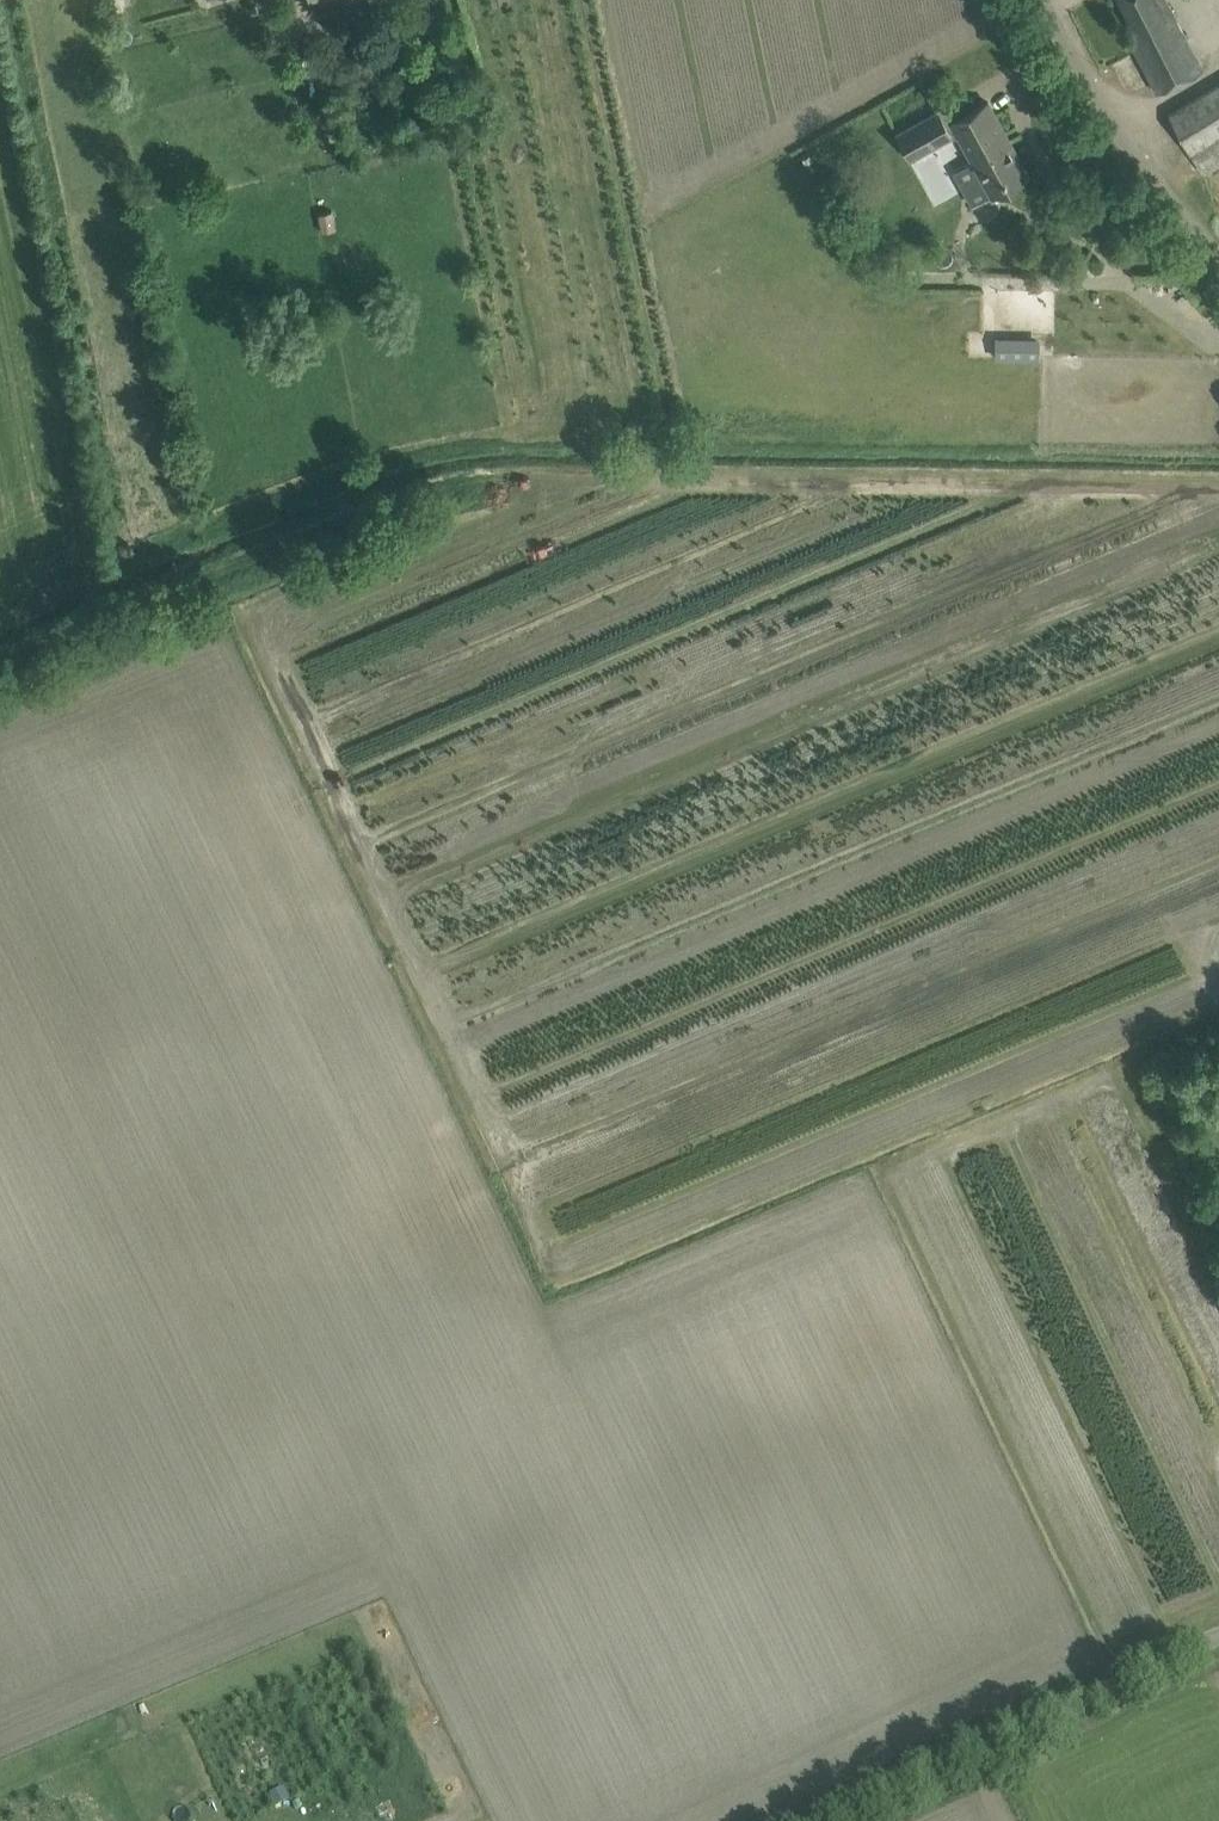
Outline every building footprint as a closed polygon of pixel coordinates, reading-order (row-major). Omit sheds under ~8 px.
[(311,3),(318,2),(320,10),(363,0),(310,0),(311,3)] [(1137,31),(1128,36),(1157,91),(1203,68),(1177,19),(1167,0),(1120,0),(1137,31)] [(1169,113),(1190,151),(1203,171),(1218,161),(1218,84),(1190,102),(1169,113)] [(970,110),(952,120),(959,133),(973,158),(974,159),(992,192),(992,193),(1008,185),(1028,173),(988,100),(970,110)] [(915,120),(896,130),(898,133),(898,134),(904,145),(904,146),(912,159),(915,157),(953,136),(946,123),(938,107),(915,120)] [(996,341),(995,355),(1040,356),(1040,342),(996,341)] [(285,1788),(270,1795),(275,1808),(291,1802),(285,1788)]
